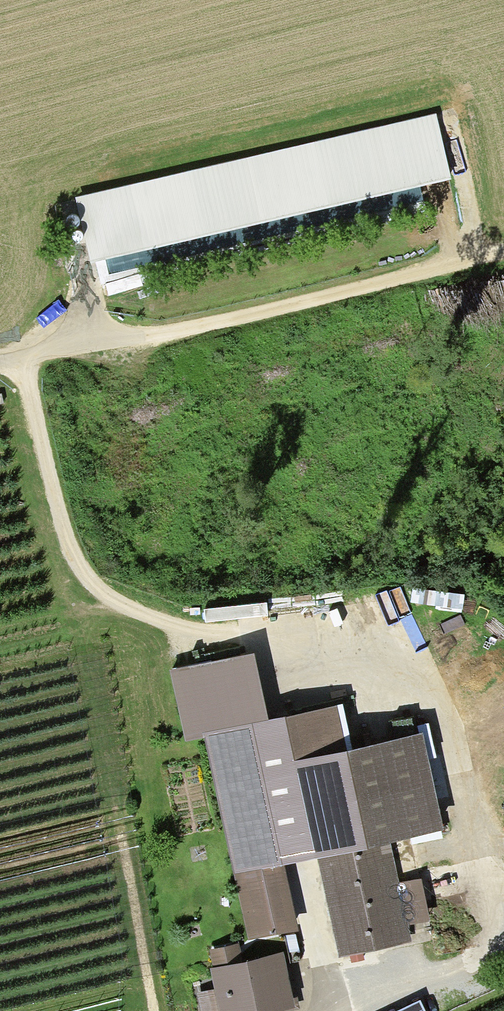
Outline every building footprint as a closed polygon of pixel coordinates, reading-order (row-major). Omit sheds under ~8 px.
[(432,114),(82,193),(95,253),(445,174),(432,114)] [(265,612),(264,594),(208,597),(209,615),(265,612)] [(207,734),(252,936),(296,927),(281,858),(315,851),(338,955),(404,940),(401,927),(427,921),(419,886),(393,892),(381,836),(440,823),(420,733),(347,749),(337,703),(272,718),(257,651),(170,670),(186,738),(207,734)] [(198,928),(188,929),(189,937),(200,935),(198,928)] [(209,956),(218,996),(200,1000),(203,1010),(264,1010),(293,1004),(282,956),(242,965),(239,949),(209,956)] [(425,992),(386,1010),(434,1010),(425,992)]
